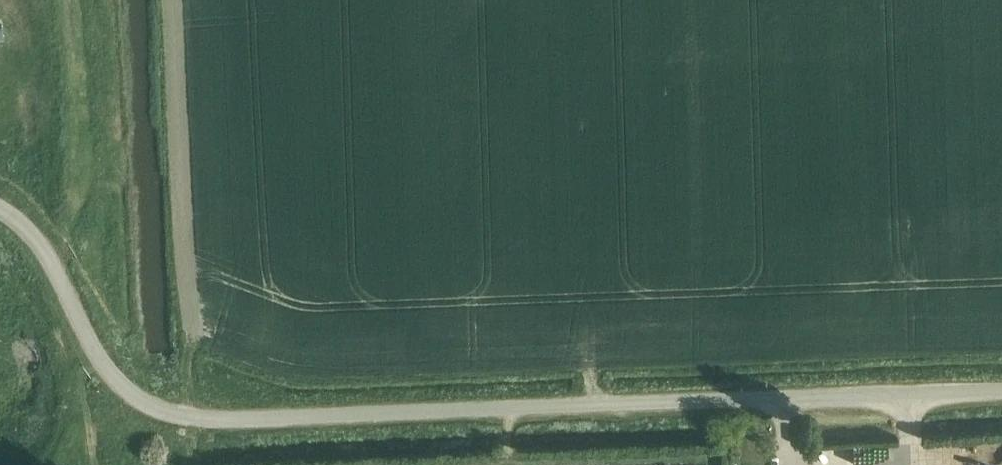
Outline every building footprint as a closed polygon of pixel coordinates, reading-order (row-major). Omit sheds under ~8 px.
[(8,26),(3,0),(0,0),(0,27),(8,26)]
